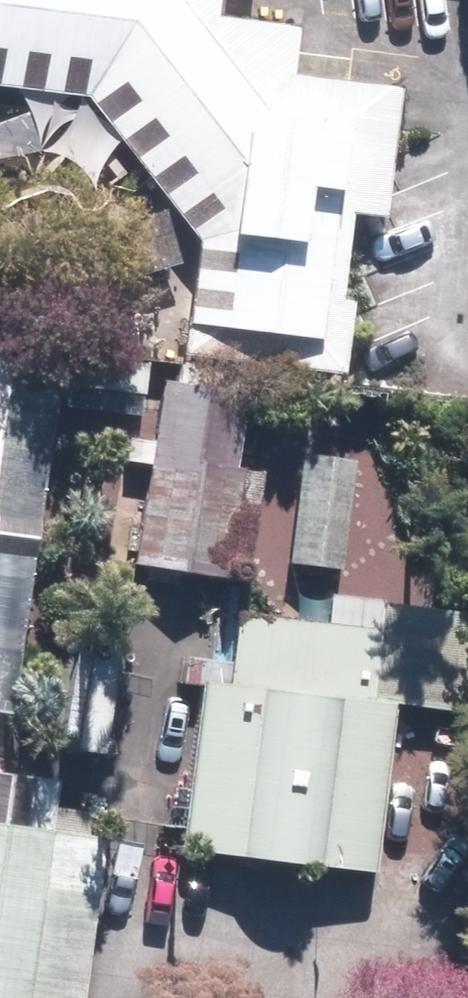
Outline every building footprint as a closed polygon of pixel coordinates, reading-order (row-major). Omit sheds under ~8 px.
[(77,103),(189,250),(176,360),(339,379),(348,305),(334,304),(344,221),(377,225),(393,91),(290,79),(296,30),(210,20),(212,0),(0,0),(0,94),(77,103)] [(2,718),(52,362),(0,355),(0,718),(2,718)] [(65,356),(58,411),(136,421),(143,366),(65,356)] [(157,379),(125,564),(242,584),(260,477),(232,472),(245,394),(157,379)] [(294,453),(281,567),(338,574),(351,459),(294,453)] [(195,663),(173,856),(373,880),(406,603),(325,594),(321,628),(224,616),(218,666),(195,663)] [(106,816),(51,809),(55,782),(0,774),(0,997),(80,997),(106,816)]
